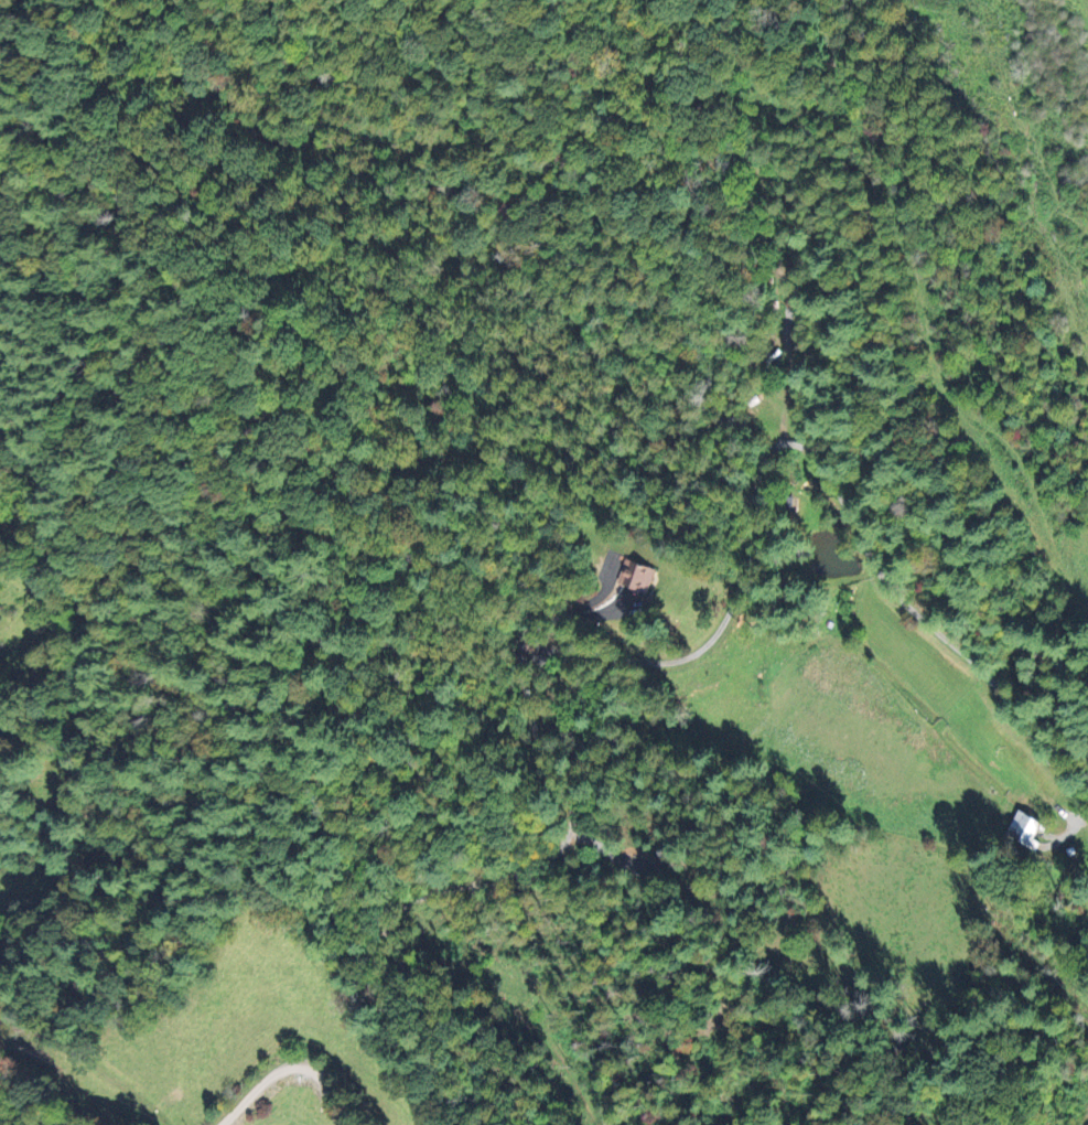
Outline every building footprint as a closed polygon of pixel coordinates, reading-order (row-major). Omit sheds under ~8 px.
[(650,592),(656,568),(625,560),(619,584),(650,592)] [(1045,823),(1020,808),(1006,832),(1031,846),(1045,823)]
